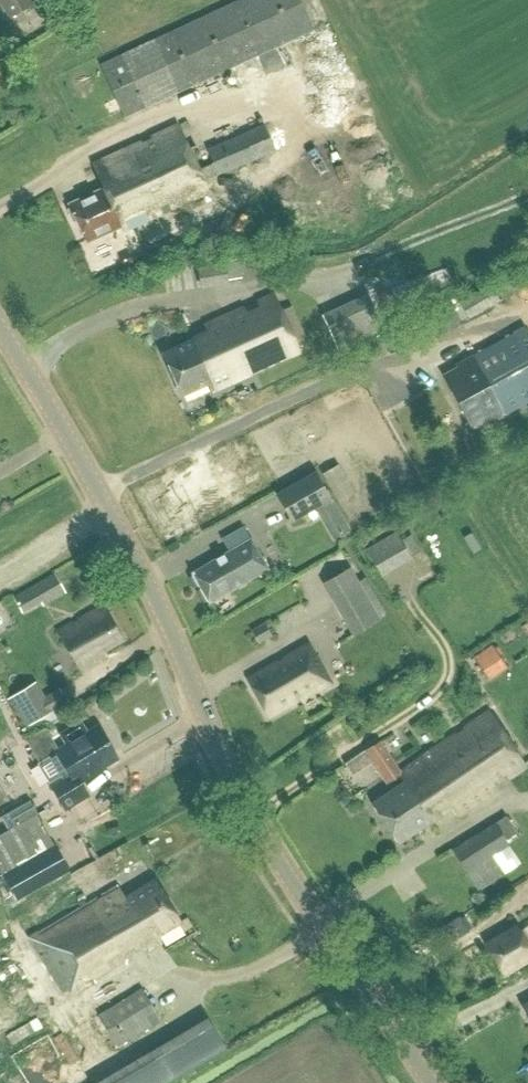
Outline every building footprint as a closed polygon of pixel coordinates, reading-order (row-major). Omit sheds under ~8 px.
[(32,5),(40,0),(0,0),(0,2),(9,18),(32,5)] [(312,29),(299,0),(240,0),(99,65),(123,117),(312,29)] [(121,226),(123,231),(208,191),(203,180),(275,150),(285,145),(278,132),(269,136),(264,125),(206,150),(212,163),(198,169),(177,125),(92,164),(103,188),(68,204),(70,208),(67,210),(72,221),(76,220),(86,242),(121,226)] [(412,253),(372,271),(377,283),(385,280),(392,297),(400,293),(405,304),(430,293),(412,253)] [(502,302),(515,295),(506,276),(492,282),(502,302)] [(490,284),(470,294),(459,299),(467,317),(498,301),(490,284)] [(211,391),(298,351),(273,295),(205,326),(207,332),(192,339),(193,341),(163,355),(180,394),(207,382),(211,391)] [(471,344),(498,390),(527,374),(527,335),(524,328),(510,336),(504,326),(471,344)] [(498,403),(474,359),(443,376),(472,428),(486,420),(488,423),(504,414),(498,403)] [(291,521),(329,499),(314,472),(276,494),(291,521)] [(247,580),(267,569),(243,527),(221,539),(228,551),(191,573),(208,603),(248,580),(247,580)] [(385,570),(417,551),(407,535),(375,554),(385,570)] [(350,566),(321,582),(352,635),(380,619),(350,566)] [(101,652),(122,639),(103,606),(57,632),(81,672),(105,659),(101,652)] [(246,681),(268,718),(299,699),(295,693),(308,686),(312,692),(326,683),(304,646),(246,681)] [(493,647),(475,660),(482,671),(500,658),(493,647)] [(52,710),(35,681),(7,698),(22,724),(27,720),(30,724),(52,710)] [(492,780),(504,772),(505,771),(508,778),(524,766),(488,712),(399,772),(400,775),(403,782),(370,804),(397,844),(452,808),(458,816),(498,788),(492,780)] [(58,733),(65,745),(55,751),(56,752),(37,763),(50,784),(64,809),(87,795),(79,782),(95,772),(94,771),(116,758),(97,726),(87,732),(80,720),(58,733)] [(379,740),(363,751),(377,771),(378,771),(387,784),(400,775),(399,772),(379,740)] [(69,862),(98,850),(80,804),(51,815),(69,862)] [(477,890),(519,862),(505,839),(517,832),(507,816),(453,850),(477,890)] [(17,900),(33,891),(69,872),(54,845),(2,874),(17,900)] [(156,936),(180,921),(154,879),(124,897),(117,885),(29,937),(63,993),(91,976),(95,982),(126,963),(123,957),(139,947),(143,953),(160,942),(156,936)] [(430,931),(443,945),(454,934),(441,921),(430,931)] [(527,959),(527,946),(515,925),(485,944),(503,974),(527,959)] [(97,1015),(116,1047),(159,1022),(140,989),(97,1015)] [(206,1019),(101,1082),(164,1082),(223,1047),(206,1019)]
